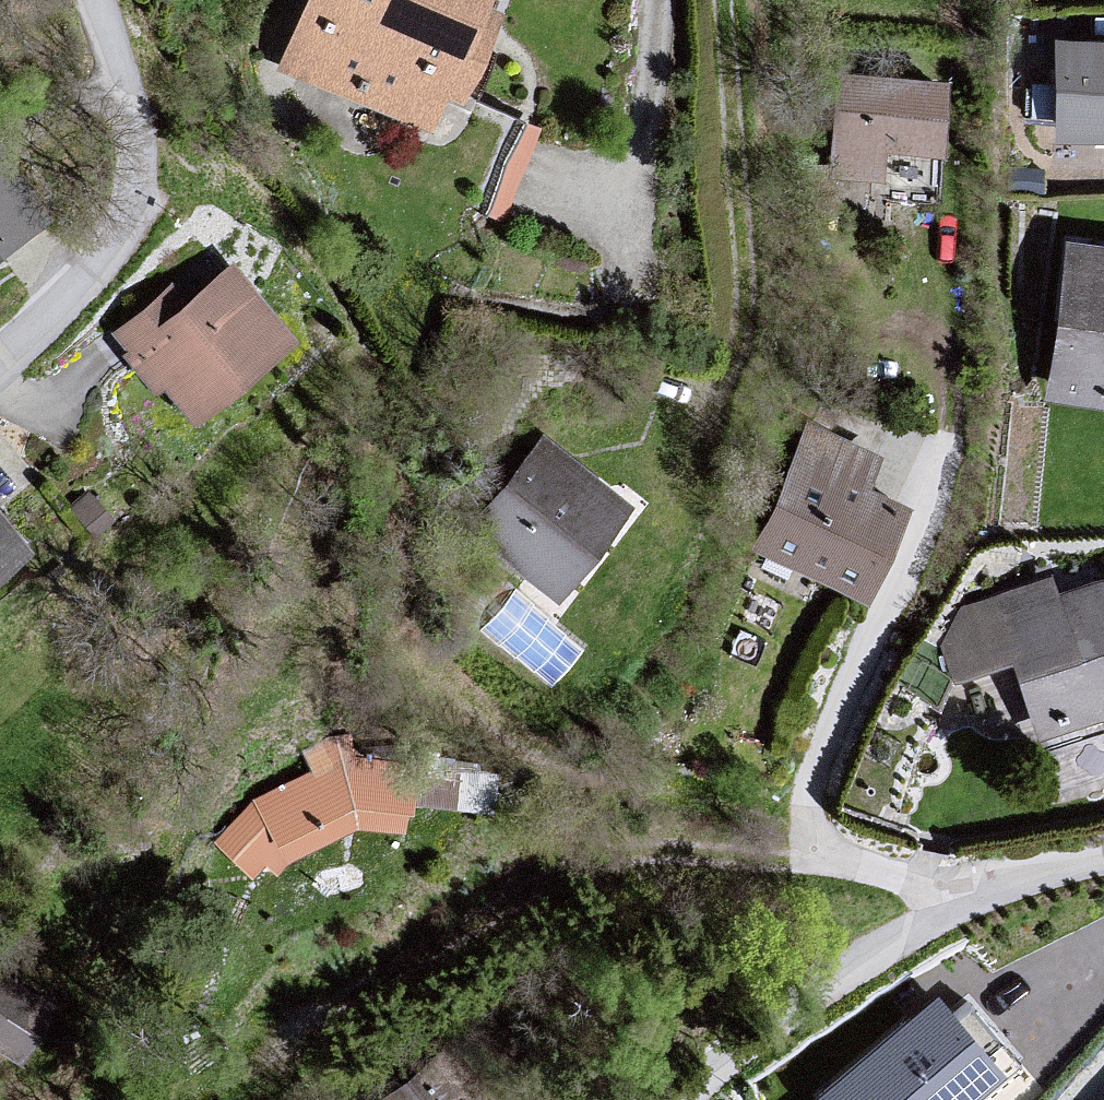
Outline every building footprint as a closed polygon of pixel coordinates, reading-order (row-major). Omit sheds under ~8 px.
[(267,76),(425,134),(476,0),(298,0),(267,76)] [(1046,43),(1041,142),(1103,146),(1103,45),(1046,43)] [(933,86),(824,81),(814,179),(877,187),(880,157),(929,158),(933,86)] [(35,234),(0,175),(0,253),(35,234)] [(1057,242),(1035,401),(1103,411),(1103,248),(1057,242)] [(115,354),(183,427),(280,340),(219,266),(115,354)] [(800,428),(742,551),(855,603),(902,479),(800,428)] [(462,536),(539,599),(614,511),(544,448),(462,536)] [(14,560),(0,542),(0,571),(14,560)] [(1028,750),(1103,721),(1103,580),(1049,597),(1042,580),(957,610),(931,648),(939,684),(998,666),(1028,750)] [(214,828),(251,875),(408,811),(366,758),(214,828)] [(28,1033),(57,994),(15,963),(0,983),(0,1012),(28,1033)] [(1007,1063),(930,980),(809,1092),(817,1099),(967,1099),(1007,1063)] [(446,1062),(388,1099),(475,1099),(446,1062)]
